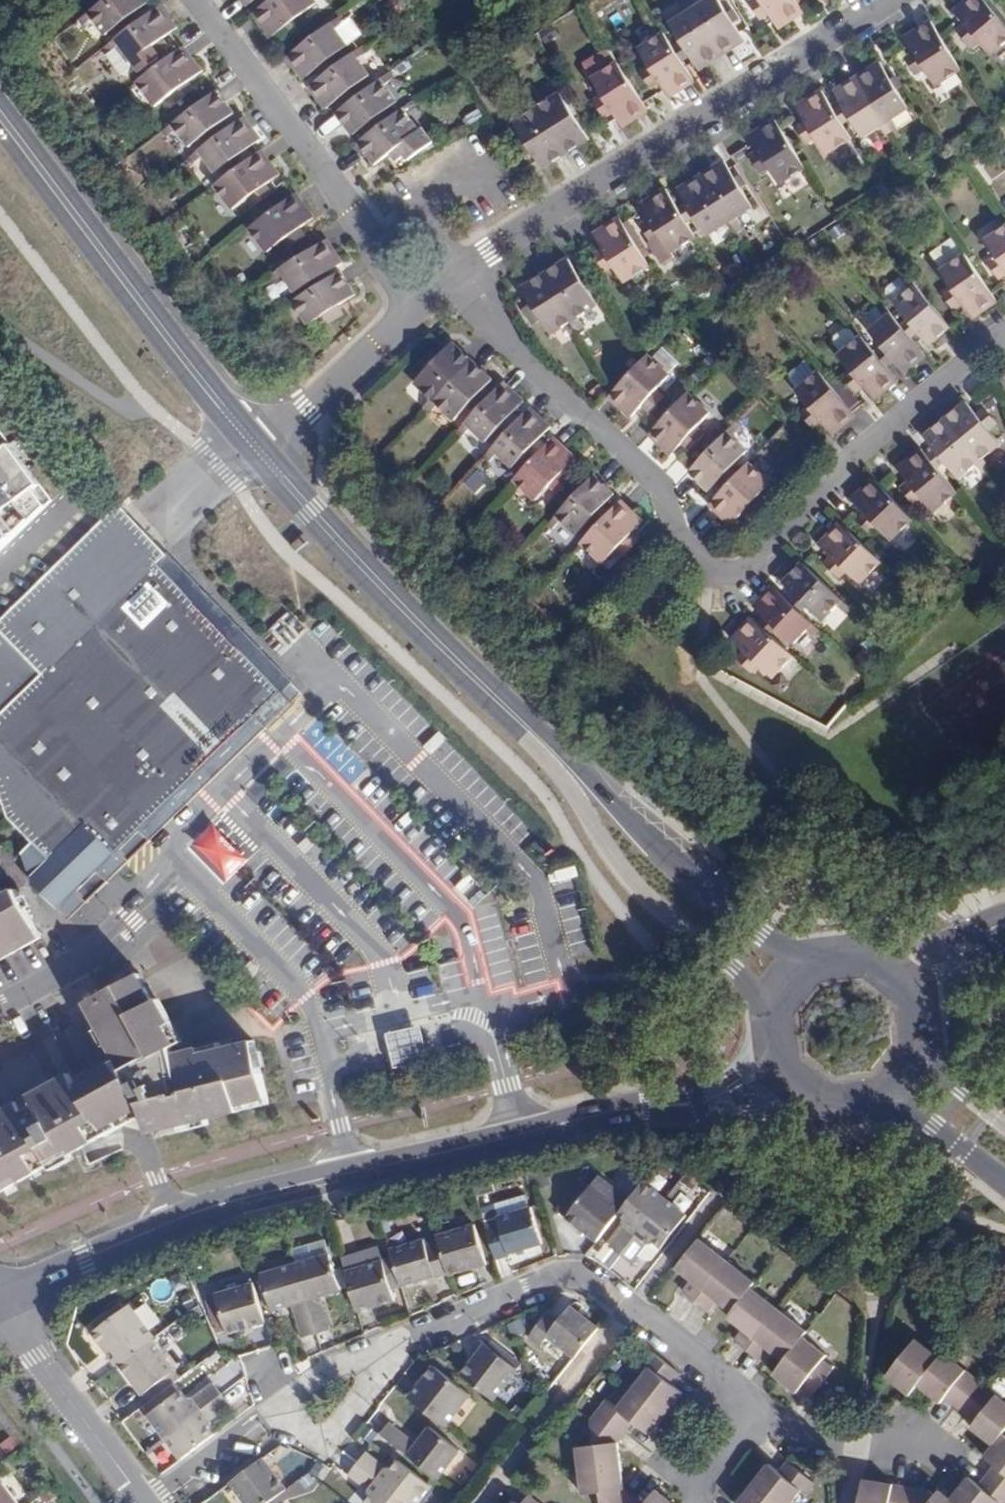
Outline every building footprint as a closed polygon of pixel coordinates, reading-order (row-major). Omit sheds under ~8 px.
[(144,0),(108,0),(79,23),(93,43),(121,24),(127,31),(142,20),(136,12),(147,3),(144,0)] [(246,8),(257,0),(240,0),(246,8)] [(313,0),(270,0),(265,4),(251,15),(268,37),(274,32),(276,36),(284,30),(294,22),(300,30),(308,24),(302,16),(317,4),(313,0)] [(694,8),(724,54),(744,42),(718,0),(707,0),(694,8)] [(796,0),(748,0),(754,9),(762,4),(768,14),(775,23),(780,31),(805,14),(796,0)] [(1004,48),(1004,23),(986,0),(977,0),(957,13),(965,23),(958,29),(965,38),(974,32),(980,41),(994,57),(1004,48)] [(762,4),(754,9),(760,19),(768,14),(762,4)] [(127,31),(104,48),(109,54),(119,47),(131,64),(149,51),(163,40),(175,30),(158,8),(142,20),(127,31)] [(724,54),(694,8),(671,23),(682,39),(673,45),(682,59),(690,53),(696,62),(701,69),(724,54)] [(345,22),(340,16),(285,59),(301,80),(316,69),(331,58),(348,45),(336,29),(345,22)] [(290,37),(300,30),(294,22),(284,30),(290,37)] [(938,86),(964,71),(933,22),(909,38),(915,48),(906,56),(911,65),(921,59),(927,70),(938,86)] [(673,45),(664,31),(637,48),(648,64),(639,71),(645,79),(653,73),(660,84),(664,92),(669,89),(674,97),(697,82),(688,68),(682,59),(673,45)] [(972,47),(980,41),(974,32),(965,38),(972,47)] [(163,40),(149,51),(155,57),(168,47),(163,40)] [(324,110),(328,107),(339,99),(353,88),(370,76),(358,59),(368,53),(363,47),(337,67),(323,78),(307,89),(324,110)] [(182,49),(136,83),(155,106),(170,96),(176,103),(185,96),(178,88),(187,82),(200,72),(182,49)] [(690,53),(682,59),(688,68),(696,62),(690,53)] [(323,78),(337,67),(331,58),(316,69),(323,78)] [(917,75),(927,70),(921,59),(911,65),(917,75)] [(619,121),(624,128),(650,112),(618,61),(591,77),(601,93),(594,98),(600,107),(607,103),(613,113),(619,121)] [(862,78),(896,133),(902,130),(895,119),(912,109),(884,64),(862,78)] [(366,124),(380,114),(396,102),(384,85),(393,79),(388,73),(359,95),(345,106),(335,114),(351,135),(356,132),(366,124)] [(653,73),(645,79),(652,89),(660,84),(653,73)] [(888,138),(896,133),(862,78),(839,92),(841,96),(839,98),(865,139),(882,128),(888,138)] [(178,88),(185,96),(193,90),(187,82),(178,88)] [(532,85),(523,90),(535,108),(538,106),(544,103),(532,85)] [(345,106),(359,95),(353,88),(339,99),(345,106)] [(670,99),(674,97),(669,89),(664,92),(670,99)] [(214,91),(159,132),(164,139),(175,132),(186,147),(203,135),(218,124),(231,113),(214,91)] [(828,156),(854,140),(824,92),(801,106),(805,113),(800,115),(804,120),(796,125),(802,134),(811,129),(818,139),(828,156)] [(569,153),(589,139),(559,93),(544,103),(538,106),(569,153)] [(607,103),(600,107),(605,117),(613,113),(607,103)] [(535,154),(538,162),(542,159),(546,166),(569,153),(538,106),(535,108),(514,122),(525,139),(517,144),(522,151),(530,147),(535,154)] [(397,148),(404,156),(412,150),(406,141),(418,132),(402,109),(385,121),(371,132),(362,139),(356,144),(373,166),(388,154),(397,148)] [(371,132),(385,121),(380,114),(366,124),(371,132)] [(209,143),(187,158),(192,166),(202,159),(214,174),(233,160),(245,150),(260,140),(243,118),(224,132),(209,143)] [(781,185),(808,168),(779,121),(753,135),(757,143),(753,145),(757,151),(750,155),(755,164),(763,159),(770,168),(781,185)] [(218,124),(203,135),(209,143),(224,132),(218,124)] [(356,132),(362,139),(371,132),(366,124),(356,132)] [(809,144),(818,139),(811,129),(802,134),(809,144)] [(530,147),(522,151),(526,159),(535,154),(530,147)] [(395,163),(404,156),(397,148),(388,154),(395,163)] [(245,150),(233,160),(239,167),(252,159),(245,150)] [(239,167),(212,187),(230,211),(245,201),(250,208),(259,201),(255,194),(263,188),(279,176),(261,152),(252,159),(239,167)] [(761,173),(770,168),(763,159),(755,164),(761,173)] [(704,176),(738,232),(744,228),(739,218),(754,208),(726,163),(704,176)] [(732,236),(738,232),(704,176),(683,188),(687,195),(684,197),(708,237),(725,227),(732,236)] [(255,194),(259,201),(269,194),(263,188),(255,194)] [(673,254),(698,238),(668,190),(643,204),(648,210),(645,212),(649,218),(639,223),(651,241),(648,243),(663,265),(675,258),(673,254)] [(294,195),(248,230),(266,253),(280,244),(285,251),(295,243),(289,236),(298,229),(312,218),(294,195)] [(626,283),(652,268),(621,218),(597,233),(600,239),(597,241),(602,246),(593,251),(599,261),(608,256),(614,267),(626,283)] [(985,238),(995,255),(988,259),(993,269),(1001,264),(1004,269),(1004,225),(985,238)] [(289,236),(295,243),(304,237),(298,229),(289,236)] [(325,271),(340,262),(325,240),(267,275),(271,281),(282,276),(292,291),(310,280),(325,271)] [(997,301),(965,253),(941,269),(950,285),(941,291),(948,300),(956,294),(963,305),(973,317),(997,301)] [(608,256),(599,261),(605,271),(614,267),(608,256)] [(569,259),(546,273),(576,319),(598,306),(569,259)] [(993,269),(999,279),(1004,275),(1004,269),(1001,264),(993,269)] [(310,280),(315,287),(330,278),(325,271),(310,280)] [(523,288),(531,302),(537,311),(542,320),(552,334),(576,319),(546,273),(523,288)] [(894,300),(906,315),(918,330),(924,338),(928,334),(932,337),(948,324),(906,273),(902,276),(898,275),(886,285),(896,298),(894,300)] [(956,294),(948,300),(954,310),(963,305),(956,294)] [(537,311),(531,302),(522,308),(528,317),(537,311)] [(899,321),(882,302),(877,307),(884,315),(868,329),(881,344),(893,359),(901,368),(902,366),(905,370),(925,353),(911,336),(899,321)] [(537,311),(528,317),(533,325),(542,320),(537,311)] [(906,315),(899,321),(911,336),(918,330),(906,315)] [(865,387),(873,397),(896,377),(886,366),(873,350),(860,335),(838,353),(850,368),(842,376),(848,384),(857,377),(865,387)] [(473,359),(454,341),(443,352),(437,359),(429,352),(422,359),(428,367),(414,382),(431,399),(438,399),(473,359)] [(893,359),(881,344),(873,350),(886,366),(893,359)] [(437,359),(443,352),(436,346),(429,352),(437,359)] [(651,353),(612,392),(632,411),(637,405),(641,409),(643,406),(659,389),(672,373),(671,372),(682,361),(665,346),(655,357),(651,353)] [(431,399),(425,406),(430,412),(437,406),(453,420),(469,404),(482,391),(494,379),(473,359),(438,399),(431,399)] [(856,411),(821,369),(795,389),(807,403),(799,411),(806,419),(814,412),(822,423),(830,432),(856,411)] [(857,377),(848,384),(856,394),(865,387),(857,377)] [(477,411),(457,431),(462,437),(470,428),(485,442),(500,426),(513,413),(523,403),(504,383),(489,398),(477,411)] [(659,389),(643,406),(650,412),(665,396),(659,389)] [(482,391),(469,404),(477,411),(489,398),(482,391)] [(711,411),(690,392),(654,430),(673,449),(676,445),(680,445),(683,442),(698,426),(711,411)] [(983,459),(986,458),(1001,443),(992,431),(999,424),(990,414),(984,420),(977,413),(971,406),(966,400),(947,417),(983,459)] [(984,420),(990,414),(985,407),(977,413),(984,420)] [(506,434),(492,449),(512,467),(527,451),(539,438),(550,427),(530,408),(519,421),(506,434)] [(814,412),(806,419),(814,429),(822,423),(814,412)] [(500,426),(506,434),(519,421),(513,413),(500,426)] [(983,472),(992,466),(986,458),(983,459),(947,417),(925,434),(930,440),(937,449),(949,464),(960,478),(977,465),(983,472)] [(742,427),(736,422),(694,466),(711,482),(715,479),(719,482),(748,448),(734,434),(742,427)] [(706,434),(698,426),(683,442),(691,449),(706,434)] [(564,469),(577,457),(555,436),(546,445),(534,457),(514,478),(535,499),(548,485),(564,469)] [(527,451),(534,457),(546,445),(539,438),(527,451)] [(898,467),(903,472),(910,481),(918,490),(910,496),(919,506),(926,500),(936,512),(959,493),(921,448),(898,467)] [(930,455),(942,469),(949,464),(937,449),(930,455)] [(43,509),(31,494),(35,489),(0,453),(0,550),(43,509)] [(773,481),(750,461),(714,500),(733,518),(738,513),(742,515),(745,512),(759,496),(773,481)] [(564,469),(548,485),(557,493),(573,477),(564,469)] [(612,512),(618,505),(611,498),(616,493),(595,473),(547,523),(554,529),(561,522),(576,535),(591,520),(604,505),(612,512)] [(914,520),(873,478),(853,497),(858,504),(865,513),(872,520),(867,527),(874,534),(880,530),(893,541),(914,520)] [(918,490),(910,481),(903,488),(910,496),(918,490)] [(767,503),(759,496),(745,512),(753,519),(767,503)] [(633,533),(641,540),(648,533),(640,524),(643,520),(623,500),(618,505),(612,512),(598,526),(582,543),(604,563),(617,549),(633,533)] [(170,554),(123,505),(82,545),(131,592),(170,554)] [(598,526),(612,512),(604,505),(591,520),(598,526)] [(859,519),(867,527),(872,520),(865,513),(859,519)] [(863,584),(884,561),(840,521),(820,543),(825,548),(832,555),(838,561),(832,568),(841,577),(848,570),(863,584)] [(617,549),(625,556),(641,540),(633,533),(617,549)] [(82,890),(100,872),(124,848),(142,831),(294,682),(170,554),(131,592),(82,545),(0,624),(0,788),(11,819),(33,843),(23,852),(34,882),(61,909),(82,890)] [(824,561),(832,568),(838,561),(832,555),(824,561)] [(848,614),(855,608),(804,560),(785,580),(799,593),(812,605),(827,619),(840,606),(848,614)] [(818,637),(824,631),(805,612),(792,600),(774,583),(754,604),(768,618),(781,630),(796,644),(809,629),(818,637)] [(805,612),(812,605),(799,593),(792,600),(805,612)] [(287,614),(269,630),(284,648),(303,632),(287,614)] [(775,679),(797,656),(774,637),(761,625),(752,616),(733,636),(738,641),(736,644),(743,650),(753,659),(746,666),(754,674),(761,667),(775,679)] [(761,625),(774,637),(781,630),(768,618),(761,625)] [(736,658),(746,666),(753,659),(743,650),(736,658)] [(151,839),(301,690),(294,682),(142,831),(151,839)] [(214,824),(190,846),(228,885),(252,861),(214,824)] [(124,848),(100,872),(108,880),(132,856),(124,848)] [(36,914),(21,885),(4,894),(0,886),(0,934),(36,914)] [(61,909),(70,918),(89,898),(82,890),(61,909)] [(44,929),(42,924),(36,914),(0,934),(0,953),(44,929)] [(86,1145),(150,1111),(155,1128),(272,1097),(269,1084),(256,1036),(197,1049),(188,1052),(151,985),(144,971),(91,999),(118,1046),(124,1056),(0,1124),(0,1192),(86,1145)] [(618,1213),(629,1200),(597,1174),(589,1183),(576,1198),(565,1191),(552,1207),(597,1241),(618,1213)] [(576,1198),(589,1183),(579,1175),(565,1191),(576,1198)] [(621,1253),(665,1198),(644,1181),(629,1200),(618,1213),(626,1219),(626,1225),(610,1245),(621,1253)] [(497,1217),(484,1221),(496,1258),(508,1254),(508,1251),(542,1241),(530,1203),(528,1204),(525,1194),(492,1204),(497,1217)] [(661,1248),(687,1216),(665,1198),(621,1253),(633,1263),(639,1255),(649,1242),(655,1242),(661,1248)] [(497,1217),(492,1204),(481,1208),(484,1221),(497,1217)] [(388,1216),(381,1218),(386,1233),(393,1230),(388,1216)] [(476,1226),(438,1236),(449,1273),(449,1275),(488,1264),(476,1226)] [(430,1239),(391,1250),(401,1284),(435,1275),(437,1276),(449,1273),(438,1236),(436,1229),(428,1231),(430,1239)] [(754,1281),(700,1238),(677,1268),(692,1281),(683,1292),(710,1313),(719,1301),(732,1312),(727,1319),(743,1330),(734,1341),(760,1362),(769,1349),(785,1362),(775,1375),(797,1393),(800,1388),(812,1397),(833,1370),(823,1361),(826,1355),(802,1336),(806,1331),(750,1286),(754,1281)] [(326,1240),(292,1248),(297,1264),(317,1332),(331,1329),(324,1304),(317,1303),(316,1298),(341,1290),(334,1269),(326,1240)] [(649,1242),(639,1255),(646,1260),(652,1260),(661,1248),(655,1242),(649,1242)] [(358,1255),(342,1259),(358,1309),(396,1298),(381,1249),(358,1255)] [(317,1332),(297,1264),(263,1273),(265,1279),(273,1304),(274,1309),(299,1303),(301,1306),(296,1313),(303,1336),(317,1332)] [(341,1268),(334,1269),(341,1290),(347,1289),(341,1268)] [(273,1304),(265,1279),(258,1280),(266,1307),(273,1304)] [(266,1323),(254,1283),(217,1293),(217,1295),(210,1297),(215,1311),(221,1309),(227,1330),(228,1333),(266,1323)] [(153,1337),(154,1336),(131,1303),(126,1307),(121,1302),(94,1322),(98,1328),(92,1332),(117,1364),(119,1363),(153,1337)] [(574,1358),(598,1327),(571,1306),(563,1316),(553,1309),(530,1338),(542,1347),(549,1338),(574,1358)] [(221,1309),(215,1311),(221,1331),(227,1330),(221,1309)] [(525,1315),(512,1321),(519,1333),(532,1327),(525,1315)] [(175,1369),(153,1337),(119,1363),(141,1394),(175,1369)] [(493,1339),(488,1345),(518,1369),(523,1362),(493,1339)] [(862,1480),(858,1502),(1004,1502),(1004,1434),(1004,1433),(1004,1431),(1004,1402),(943,1352),(938,1358),(916,1339),(886,1377),(911,1397),(919,1388),(942,1405),(945,1401),(975,1424),(971,1429),(993,1448),(984,1460),(993,1468),(977,1488),(968,1480),(950,1501),(939,1492),(935,1497),(928,1492),(862,1480)] [(461,1375),(494,1401),(518,1369),(488,1345),(486,1344),(481,1340),(474,1349),(480,1353),(461,1375)] [(623,1488),(618,1442),(634,1422),(649,1435),(684,1393),(674,1384),(681,1376),(651,1353),(641,1365),(646,1370),(616,1407),(606,1399),(590,1420),(591,1445),(575,1447),(581,1496),(601,1494),(602,1502),(641,1502),(623,1488)] [(409,1398),(446,1427),(471,1395),(434,1366),(409,1398)] [(181,1377),(175,1369),(141,1394),(147,1403),(172,1383),(181,1377)] [(181,1391),(179,1392),(151,1413),(148,1414),(164,1436),(222,1393),(214,1382),(189,1400),(187,1399),(181,1391)] [(179,1392),(172,1383),(147,1403),(145,1404),(151,1413),(179,1392)] [(222,1393),(164,1436),(181,1459),(213,1434),(209,1428),(211,1420),(231,1405),(222,1393)] [(237,1402),(243,1410),(253,1402),(248,1394),(237,1402)] [(366,1449),(377,1433),(363,1423),(334,1466),(347,1475),(365,1448),(366,1449)] [(381,1434),(438,1479),(460,1449),(431,1427),(413,1448),(410,1445),(411,1439),(390,1423),(381,1434)] [(12,1436),(1,1444),(9,1454),(20,1445),(12,1436)] [(408,1502),(418,1502),(431,1486),(399,1460),(393,1468),(389,1469),(367,1452),(358,1463),(408,1502)] [(230,1482),(246,1502),(267,1502),(287,1488),(264,1457),(230,1482)] [(800,1491),(805,1495),(814,1484),(788,1462),(779,1473),(769,1465),(738,1502),(790,1502),(800,1491)] [(358,1463),(350,1474),(371,1491),(372,1495),(366,1502),(408,1502),(358,1463)] [(0,1477),(0,1502),(19,1502),(0,1477)] [(51,1488),(41,1495),(47,1502),(56,1496),(51,1488)] [(655,1489),(643,1502),(672,1502),(655,1489)] [(528,1494),(520,1502),(539,1502),(528,1494)]
